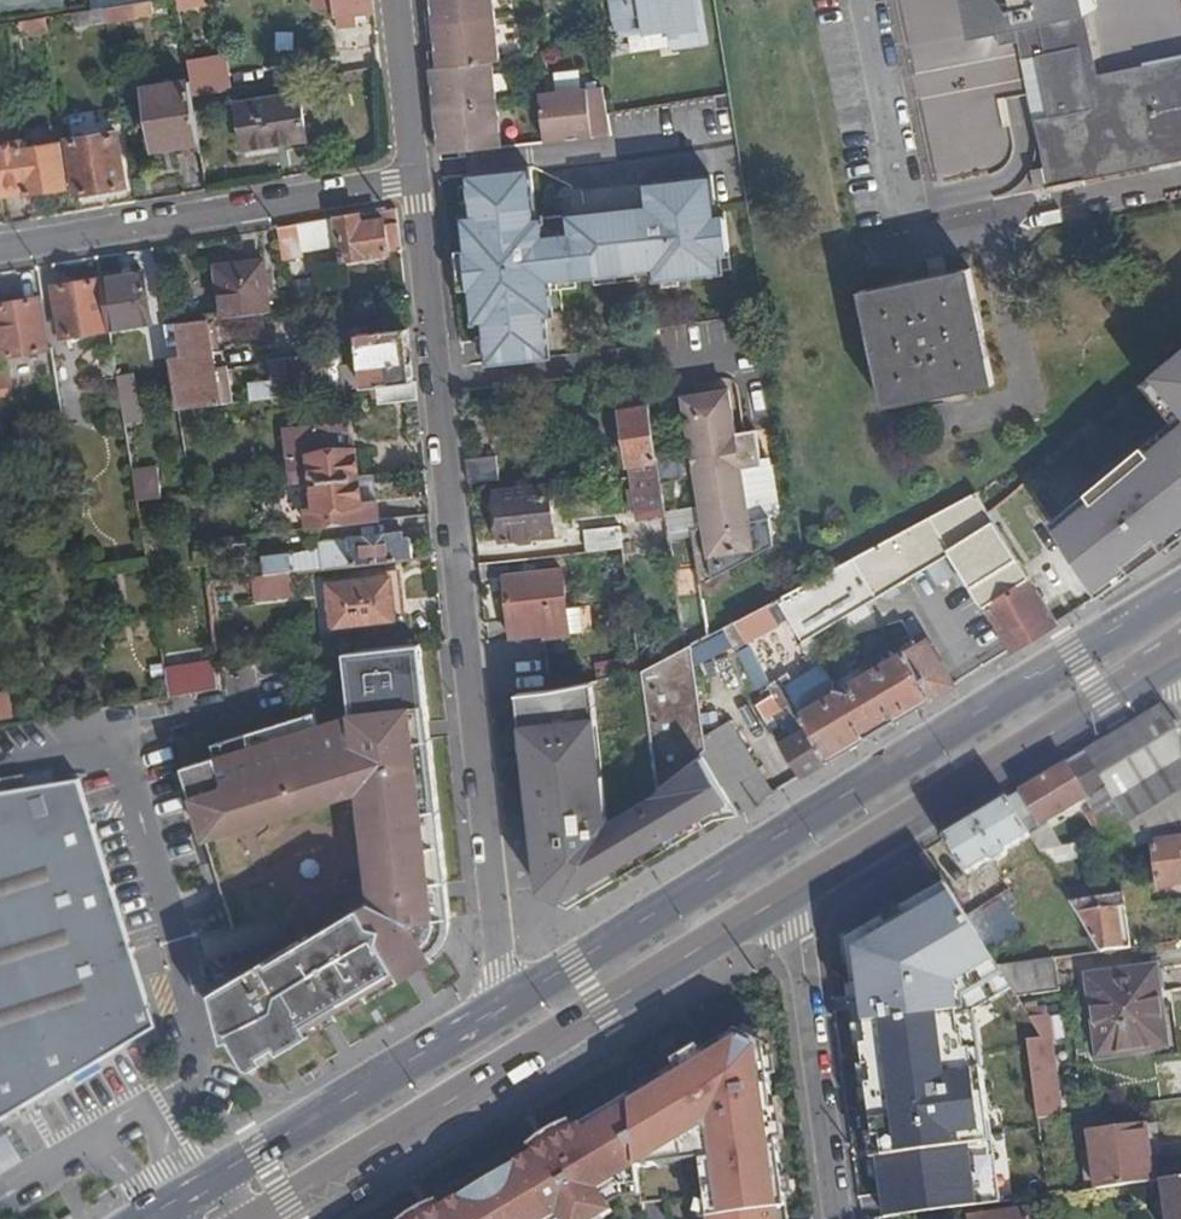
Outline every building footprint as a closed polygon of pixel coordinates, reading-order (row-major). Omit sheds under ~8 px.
[(152,1),(151,0),(103,0),(104,9),(152,1)] [(178,11),(206,6),(205,0),(175,0),(178,11)] [(375,10),(374,0),(316,0),(316,8),(338,7),(339,14),(375,10)] [(432,27),(495,20),(493,0),(430,0),(432,27)] [(632,53),(707,43),(701,0),(613,0),(618,33),(630,33),(632,53)] [(1099,73),(1085,11),(1095,8),(1094,0),(972,0),(979,30),(996,28),(1000,43),(1017,40),(1020,57),(1039,54),(1051,114),(1036,117),(1042,166),(1035,188),(1047,186),(1048,192),(1085,184),(1084,178),(1180,158),(1180,56),(1099,73)] [(104,9),(107,22),(153,14),(152,1),(104,9)] [(74,28),(107,22),(104,9),(72,14),(74,28)] [(21,34),(46,29),(45,19),(19,23),(21,34)] [(432,27),(438,69),(492,63),(499,62),(495,20),(432,27)] [(187,66),(189,83),(192,97),(212,94),(225,91),(219,61),(187,66)] [(492,63),(438,69),(430,70),(435,112),(496,106),(492,63)] [(176,157),(201,153),(198,132),(192,97),(189,83),(145,90),(154,151),(174,148),(176,157)] [(543,144),(606,137),(602,90),(537,96),(543,144)] [(308,138),(301,94),(238,105),(246,149),(308,138)] [(1,196),(26,192),(26,196),(66,189),(58,139),(7,147),(4,121),(11,120),(10,109),(0,104),(0,192),(1,196)] [(496,106),(435,112),(441,155),(467,152),(480,151),(501,149),(496,106)] [(69,141),(78,194),(127,187),(118,134),(69,141)] [(480,151),(467,152),(468,166),(470,178),(482,176),(481,165),(480,151)] [(482,176),(470,178),(466,178),(470,218),(461,219),(464,252),(462,253),(465,292),(468,292),(472,325),(481,324),(486,365),(549,358),(544,318),(552,318),(548,285),(654,275),(655,284),(721,276),(719,258),(728,257),(724,220),(715,220),(712,191),(686,193),(684,184),(644,188),(647,211),(535,223),(529,171),(482,176)] [(686,193),(712,191),(711,181),(684,184),(686,193)] [(390,249),(401,248),(397,222),(385,223),(385,220),(361,224),(360,213),(336,217),(339,233),(343,260),(390,252),(390,249)] [(277,227),(279,242),(339,233),(336,217),(277,227)] [(220,317),(269,311),(262,260),(214,265),(220,317)] [(861,288),(884,401),(992,378),(969,266),(861,288)] [(101,279),(109,328),(151,322),(144,271),(101,279)] [(87,332),(97,330),(109,328),(101,279),(54,287),(62,336),(70,335),(87,332)] [(48,349),(39,297),(0,303),(0,337),(3,356),(39,350),(48,349)] [(755,330),(753,317),(729,320),(730,334),(755,330)] [(164,323),(177,408),(221,403),(206,319),(164,323)] [(101,350),(112,348),(109,328),(97,330),(101,350)] [(364,386),(377,385),(413,382),(408,328),(358,335),(361,362),(342,365),(339,331),(325,332),(327,354),(270,361),(271,382),(249,385),(251,399),(329,390),(343,389),(346,389),(343,370),(362,367),(364,386)] [(87,332),(70,335),(72,342),(88,340),(87,332)] [(1046,530),(1093,603),(1180,535),(1180,353),(1145,383),(1177,425),(1046,530)] [(658,473),(654,447),(643,368),(628,370),(633,408),(621,410),(627,463),(632,462),(635,476),(658,473)] [(0,371),(0,389),(9,388),(11,388),(6,370),(0,371)] [(140,373),(120,375),(127,425),(147,422),(140,373)] [(379,403),(417,399),(416,382),(413,382),(377,385),(379,403)] [(0,389),(0,403),(13,401),(11,388),(9,388),(0,389)] [(344,400),(343,389),(329,390),(329,402),(344,400)] [(688,531),(696,586),(772,547),(768,520),(746,522),(739,471),(759,469),(755,433),(734,436),(727,392),(681,398),(688,442),(654,447),(658,473),(660,483),(693,479),(700,529),(688,531)] [(359,475),(359,474),(356,447),(350,447),(347,419),(289,425),(296,482),(314,481),(359,475)] [(476,482),(499,479),(497,456),(473,458),(474,464),(476,482)] [(473,458),(466,459),(469,483),(476,482),(474,464),(473,458)] [(138,500),(163,499),(162,467),(137,468),(138,500)] [(633,517),(664,514),(660,483),(658,473),(635,476),(628,477),(633,517)] [(310,527),(378,519),(376,500),(362,500),(359,474),(359,475),(314,481),(315,492),(306,493),(310,527)] [(554,533),(548,486),(496,491),(501,538),(554,533)] [(976,492),(776,599),(794,632),(950,548),(1011,649),(1056,622),(1030,580),(1034,578),(1030,570),(1026,573),(988,510),(976,492)] [(589,551),(623,547),(620,527),(586,530),(589,551)] [(686,646),(703,636),(696,586),(688,531),(667,534),(684,637),(686,646)] [(323,566),(413,556),(413,537),(404,537),(403,533),(320,542),(323,566)] [(239,554),(238,535),(204,539),(206,557),(239,554)] [(194,563),(206,561),(206,557),(204,539),(196,540),(196,548),(192,548),(194,563)] [(290,570),(293,569),(292,553),(262,557),(264,573),(290,570)] [(294,593),(290,570),(264,573),(249,574),(252,598),(294,593)] [(512,638),(545,635),(569,632),(561,570),(506,577),(512,638)] [(329,583),(334,627),(396,621),(391,576),(329,583)] [(776,623),(765,604),(722,627),(733,646),(776,623)] [(889,620),(903,644),(913,638),(900,617),(889,620)] [(802,775),(954,683),(926,637),(907,649),(906,647),(887,656),(884,651),(877,655),(881,661),(865,670),(861,664),(856,667),(842,645),(827,654),(841,677),(835,680),(825,662),(787,684),(759,639),(748,646),(776,692),(759,703),(767,718),(784,709),(781,704),(794,696),(810,726),(796,735),(791,731),(778,738),(802,775)] [(227,753),(432,730),(422,642),(348,651),(353,712),(319,722),(316,712),(225,739),(227,753)] [(702,741),(686,646),(683,647),(642,672),(646,697),(649,722),(659,788),(704,755),(702,741)] [(141,651),(146,682),(166,679),(161,648),(141,651)] [(619,676),(642,672),(639,657),(597,666),(600,679),(619,676)] [(170,697),(220,688),(218,665),(216,658),(165,667),(170,697)] [(646,697),(642,672),(619,676),(600,679),(515,692),(540,887),(570,904),(714,818),(739,813),(723,788),(704,755),(659,788),(649,722),(646,697)] [(12,714),(9,694),(0,695),(0,716),(12,714)] [(1067,765),(1092,808),(1082,816),(1089,827),(1097,839),(1125,835),(1155,830),(1180,826),(1180,752),(1177,724),(1162,707),(1067,765)] [(739,813),(767,797),(725,728),(702,741),(704,755),(723,788),(739,813)] [(370,824),(442,815),(432,730),(227,753),(235,829),(308,808),(305,797),(356,781),(363,785),(365,824),(370,824)] [(235,829),(227,753),(225,739),(212,743),(214,755),(184,765),(204,838),(235,829)] [(1067,765),(1021,792),(1035,812),(1044,825),(1076,806),(1082,816),(1092,808),(1067,765)] [(153,1025),(131,949),(135,949),(133,943),(129,944),(112,886),(115,885),(114,881),(109,880),(93,824),(97,823),(95,818),(91,819),(79,778),(0,790),(0,1116),(153,1025)] [(1021,792),(1010,799),(1022,821),(1035,812),(1021,792)] [(1010,799),(946,837),(968,873),(992,859),(994,863),(1008,854),(1007,850),(1031,836),(1022,821),(1010,799)] [(453,915),(442,815),(370,824),(371,856),(365,857),(368,902),(297,942),(295,941),(250,967),(258,1053),(422,959),(434,951),(445,938),(449,930),(449,915),(453,915)] [(1155,830),(1156,841),(1163,887),(1180,885),(1180,826),(1155,830)] [(1072,837),(1075,843),(1083,842),(1097,839),(1089,827),(1072,837)] [(1156,841),(1155,830),(1125,835),(1127,845),(1156,841)] [(928,938),(955,921),(943,899),(948,896),(934,872),(895,896),(906,914),(909,920),(914,917),(928,938)] [(1070,901),(1100,952),(1126,948),(1121,909),(1132,908),(1133,910),(1149,908),(1149,904),(1146,877),(1090,883),(1093,897),(1070,901)] [(891,924),(867,885),(829,907),(822,923),(839,1044),(930,1033),(945,1027),(930,1002),(935,998),(911,958),(891,924)] [(1008,889),(966,915),(988,949),(993,958),(1036,932),(1008,889)] [(906,914),(891,924),(911,958),(932,945),(928,938),(914,917),(909,920),(906,914)] [(993,958),(988,949),(949,973),(989,1037),(1017,1019),(1028,1013),(1017,995),(998,965),(993,958)] [(1058,957),(998,965),(1017,995),(1062,989),(1058,957)] [(252,1067),(260,1063),(262,1061),(258,1053),(250,967),(210,989),(216,1014),(243,1064),(252,1067)] [(1158,1045),(1160,1057),(1180,1054),(1171,990),(1158,992),(1154,968),(1091,977),(1102,1051),(1158,1045)] [(1028,1013),(1017,1019),(1027,1035),(1037,1028),(1031,1019),(1028,1013)] [(1043,1037),(1029,1040),(1038,1117),(1061,1115),(1047,1016),(1031,1019),(1037,1028),(1043,1037)] [(633,1095),(639,1167),(702,1158),(711,1218),(788,1218),(765,1045),(741,1031),(633,1095)] [(963,1049),(951,1051),(953,1064),(964,1063),(963,1049)] [(951,1051),(914,1055),(915,1061),(864,1068),(869,1112),(922,1104),(919,1077),(918,1069),(953,1064),(951,1051)] [(928,1076),(919,1077),(922,1104),(931,1103),(928,1076)] [(606,1217),(615,1212),(610,1204),(605,1196),(621,1187),(640,1185),(639,1167),(633,1095),(576,1129),(556,1141),(537,1153),(443,1208),(426,1218),(603,1218),(606,1217)] [(944,1111),(947,1130),(992,1124),(989,1104),(944,1111)] [(937,1112),(939,1131),(947,1130),(944,1111),(937,1112)] [(1096,1155),(1101,1188),(1137,1183),(1143,1183),(1151,1182),(1142,1123),(1092,1130),(1096,1155)] [(26,1162),(11,1133),(0,1139),(0,1174),(1,1176),(26,1162)] [(879,1152),(887,1218),(939,1210),(936,1196),(906,1200),(899,1149),(879,1152)] [(1096,1155),(1087,1157),(1092,1189),(1101,1188),(1096,1155)] [(1165,1180),(1171,1218),(1180,1218),(1180,1177),(1165,1180)] [(605,1196),(610,1204),(624,1196),(641,1195),(640,1185),(621,1187),(605,1196)]
